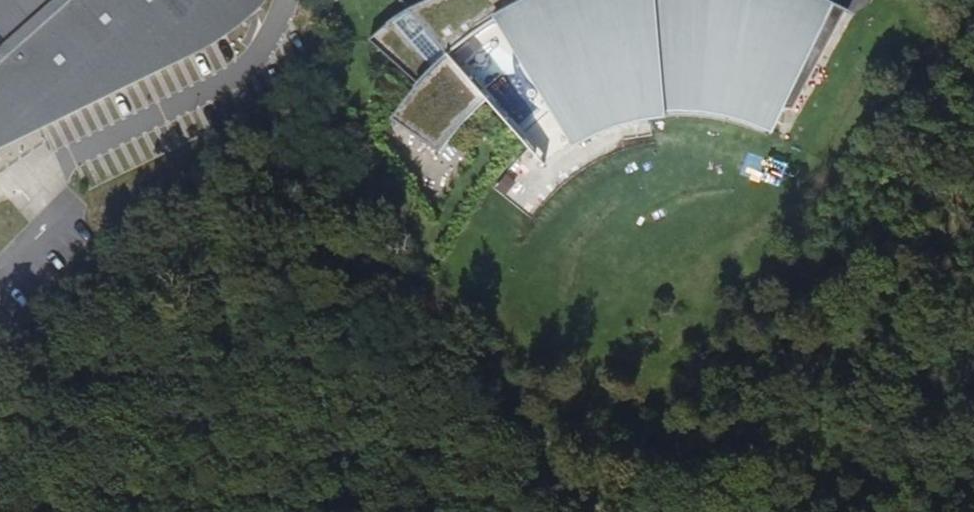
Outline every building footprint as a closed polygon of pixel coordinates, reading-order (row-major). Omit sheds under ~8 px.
[(185,52),(202,43),(213,37),(225,28),(234,20),(243,12),(248,5),(246,0),(0,0),(0,116),(17,102),(46,120),(106,90),(185,52)] [(542,166),(547,168),(579,146),(615,130),(638,124),(635,118),(670,112),(699,113),(723,118),(746,124),(773,134),(785,109),(794,110),(847,10),(824,0),(398,0),(407,11),(385,27),(370,41),(417,85),(404,101),(391,121),(440,154),(465,123),(486,103),(542,166)] [(46,120),(17,102),(0,116),(0,142),(46,120)]
